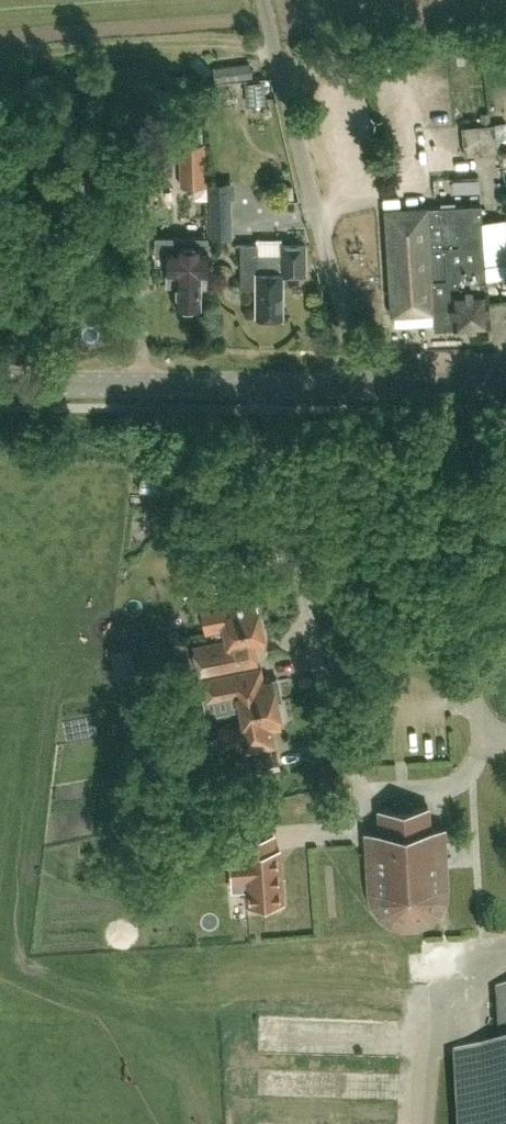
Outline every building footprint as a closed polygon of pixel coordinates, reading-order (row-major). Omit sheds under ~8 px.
[(420,34),(421,45),(440,44),(439,33),(420,34)] [(251,75),(249,64),(226,67),(227,78),(251,75)] [(245,82),(247,99),(265,97),(263,80),(245,82)] [(494,122),(491,123),(489,111),(480,112),(480,124),(462,126),(464,154),(497,151),(494,122)] [(182,143),(182,183),(204,182),(204,143),(182,143)] [(232,194),(224,194),(224,182),(213,182),(213,194),(212,194),(212,235),(233,235),(232,194)] [(481,203),(385,208),(390,313),(432,311),(433,328),(487,325),(481,203)] [(191,248),(167,248),(166,274),(176,274),(176,306),(200,306),(200,287),(207,287),(208,243),(192,242),(191,248)] [(283,243),(283,257),(258,256),(258,242),(242,242),(241,284),(256,284),(255,314),(282,315),(283,272),(306,272),(306,244),(283,243)] [(437,379),(455,379),(455,340),(437,340),(437,379)] [(205,631),(225,627),(260,621),(255,598),(247,600),(246,594),(220,600),(215,581),(197,585),(199,595),(197,595),(205,631)] [(264,641),(260,621),(225,627),(227,637),(193,645),(200,676),(261,662),(257,643),(264,641)] [(277,677),(264,679),(261,666),(201,678),(205,700),(236,694),(239,707),(281,699),(277,677)] [(279,714),(284,713),(281,699),(239,707),(242,722),(237,723),(241,745),(274,738),(270,723),(280,721),(279,714)] [(234,754),(237,769),(278,761),(275,745),(234,754)] [(368,829),(371,889),(374,901),(381,912),(391,920),(404,923),(416,922),(428,917),(437,909),(443,898),(445,885),(441,824),(429,825),(428,804),(412,804),(412,800),(394,801),(395,805),(379,806),(380,828),(368,829)] [(242,835),(243,851),(230,852),(232,880),(245,879),(247,903),(261,902),(266,906),(276,905),(280,901),(283,901),(279,848),(274,848),(273,833),(242,835)] [(455,1057),(459,1123),(505,1123),(505,991),(499,991),(502,1053),(454,1055),(454,1057),(455,1057)] [(301,1033),(303,1053),(321,1051),(320,1032),(301,1033)] [(256,1072),(255,1094),(302,1095),(303,1073),(256,1072)]
